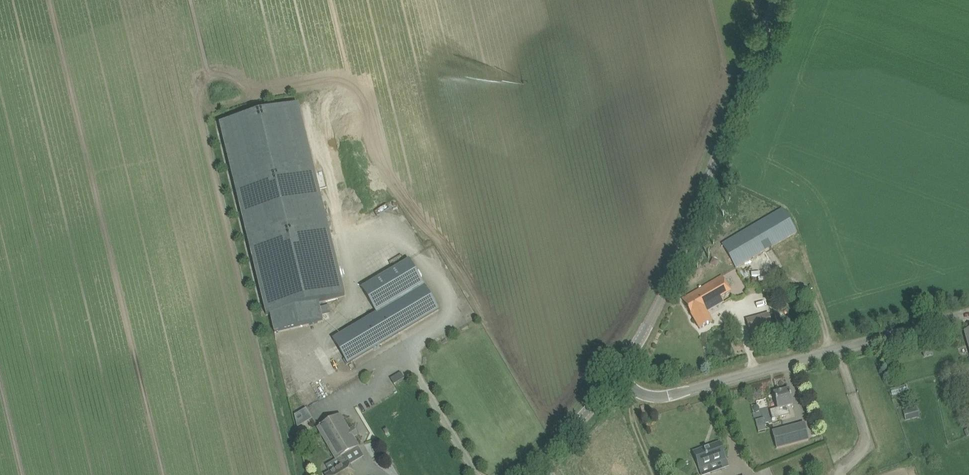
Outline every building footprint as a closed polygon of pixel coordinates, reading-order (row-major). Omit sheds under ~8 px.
[(268,314),(272,332),(322,321),(322,320),(318,301),(342,296),(322,202),(307,198),(296,201),(296,204),(289,205),(290,206),(287,217),(289,226),(267,220),(265,218),(259,223),(261,230),(256,224),(254,229),(256,230),(251,234),(245,232),(245,236),(253,238),(252,242),(257,244),(255,246),(263,248),(252,251),(250,249),(264,315),(268,314)] [(783,209),(722,244),(736,268),(797,232),(783,209)] [(408,259),(361,288),(376,313),(333,339),(348,365),(439,310),(408,259)] [(712,322),(707,313),(724,303),(721,298),(731,292),(722,276),(682,299),(700,329),(712,322)] [(769,314),(746,320),(750,334),(773,328),(769,314)] [(390,378),(394,385),(404,379),(404,378),(400,372),(390,378)] [(892,394),(907,392),(906,386),(891,388),(892,394)] [(774,394),(777,408),(770,410),(772,420),(790,415),(788,408),(793,407),(789,390),(774,394)] [(917,407),(903,411),(906,421),(920,417),(917,407)] [(292,413),(298,432),(314,427),(308,408),(292,413)] [(344,457),(343,456),(359,447),(353,436),(355,435),(355,433),(354,430),(351,430),(349,431),(340,415),(318,428),(336,460),(337,459),(338,460),(341,466),(326,474),(355,474),(348,462),(347,463),(344,457)] [(763,417),(756,419),(759,431),(767,429),(763,417)] [(804,423),(772,431),(776,449),(809,441),(804,423)] [(714,464),(726,460),(719,442),(692,452),(699,470),(700,469),(702,474),(704,474),(717,470),(714,464)]
